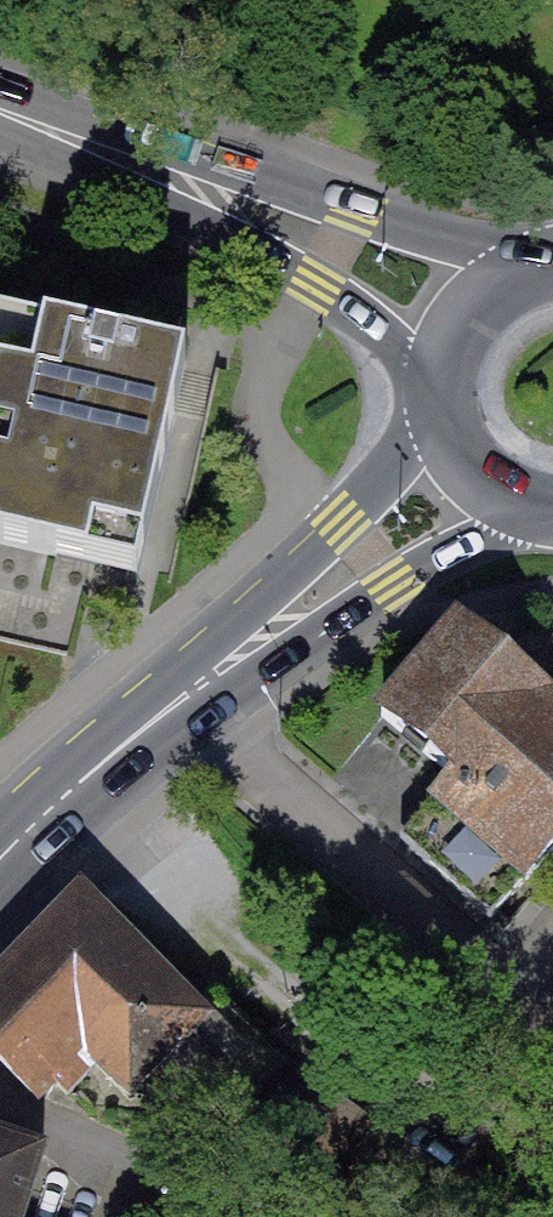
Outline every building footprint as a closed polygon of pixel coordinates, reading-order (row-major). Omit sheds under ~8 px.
[(177,358),(0,321),(0,562),(128,589),(177,358)] [(552,886),(552,688),(462,614),(322,784),(511,938),(552,886)] [(0,981),(0,1070),(36,1110),(81,1063),(127,1106),(209,1019),(84,898),(0,981)] [(0,1154),(0,1216),(27,1216),(42,1167),(0,1154)]
